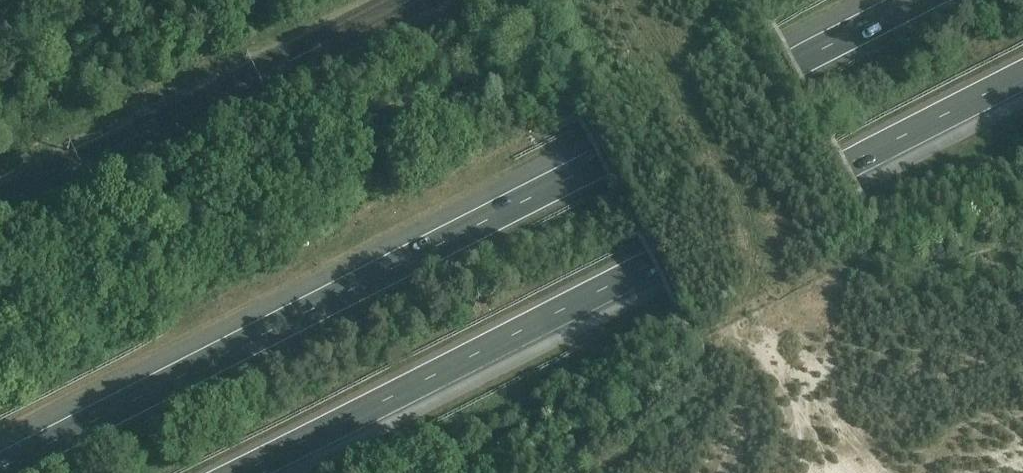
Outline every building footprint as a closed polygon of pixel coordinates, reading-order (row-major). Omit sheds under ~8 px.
[(463,5),(465,8),(481,0),(472,0),(463,5)] [(816,96),(851,78),(849,74),(818,91),(800,57),(781,29),(777,21),(809,4),(808,1),(794,7),(771,20),(816,96)]
